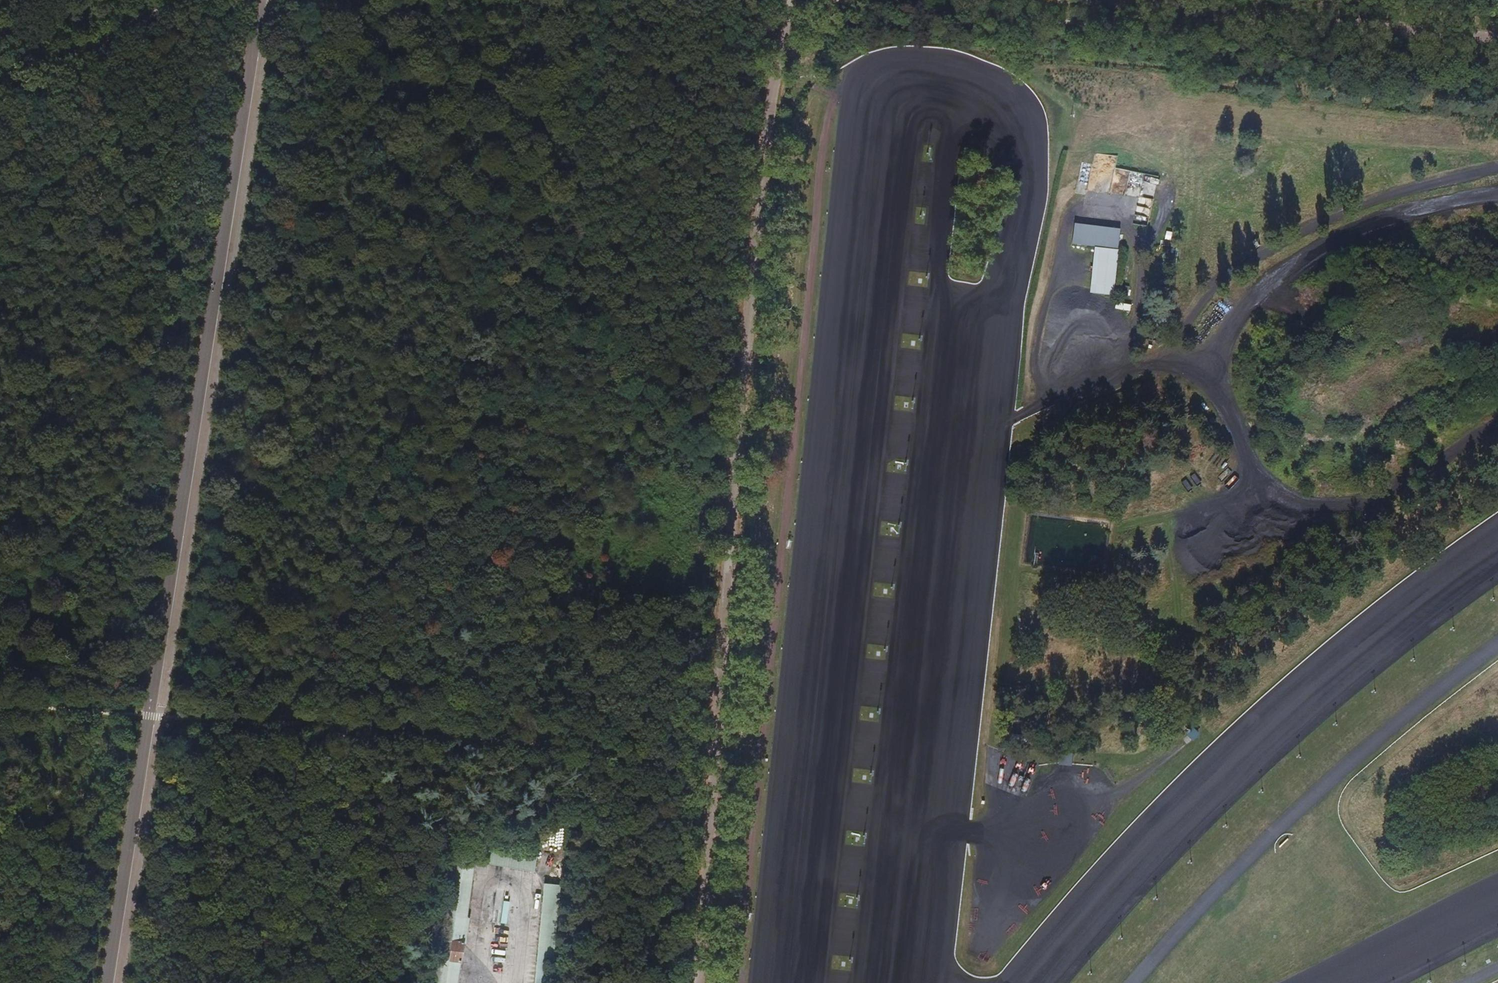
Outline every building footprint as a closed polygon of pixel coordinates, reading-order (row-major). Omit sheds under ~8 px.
[(1129,174),(1125,194),(1136,197),(1140,177),(1129,174)] [(1080,239),(1106,243),(1107,236),(1081,232),(1080,239)] [(1030,376),(1045,377),(1046,370),(1031,369),(1030,376)] [(1194,727),(1186,732),(1191,740),(1199,735),(1194,727)] [(1061,764),(1071,765),(1072,751),(1062,750),(1061,764)] [(475,857),(452,854),(434,982),(456,982),(475,857)] [(560,883),(544,882),(536,982),(552,982),(560,883)] [(493,906),(492,922),(506,923),(507,901),(501,900),(501,907),(493,906)]
